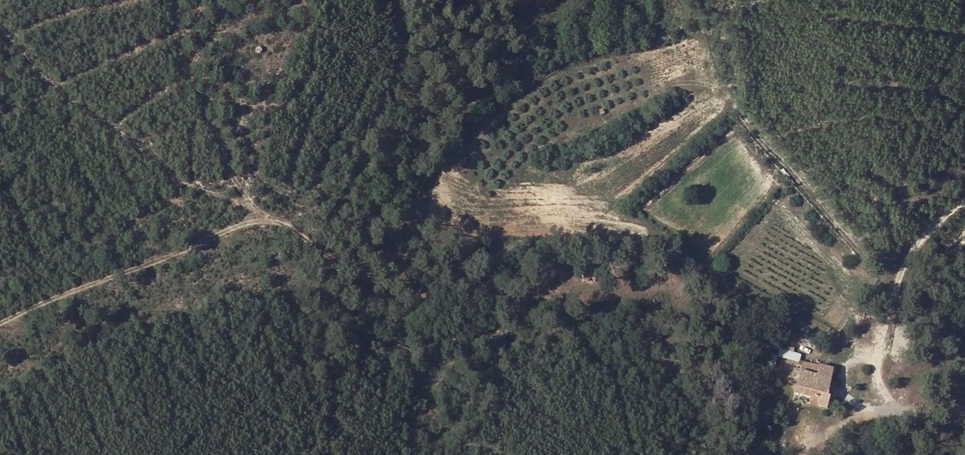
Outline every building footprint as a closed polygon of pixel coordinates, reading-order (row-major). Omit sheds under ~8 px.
[(778,348),(776,355),(798,361),(800,354),(778,348)] [(830,406),(833,394),(831,393),(836,369),(805,361),(800,380),(799,380),(796,391),(813,395),(812,401),(830,406)]
